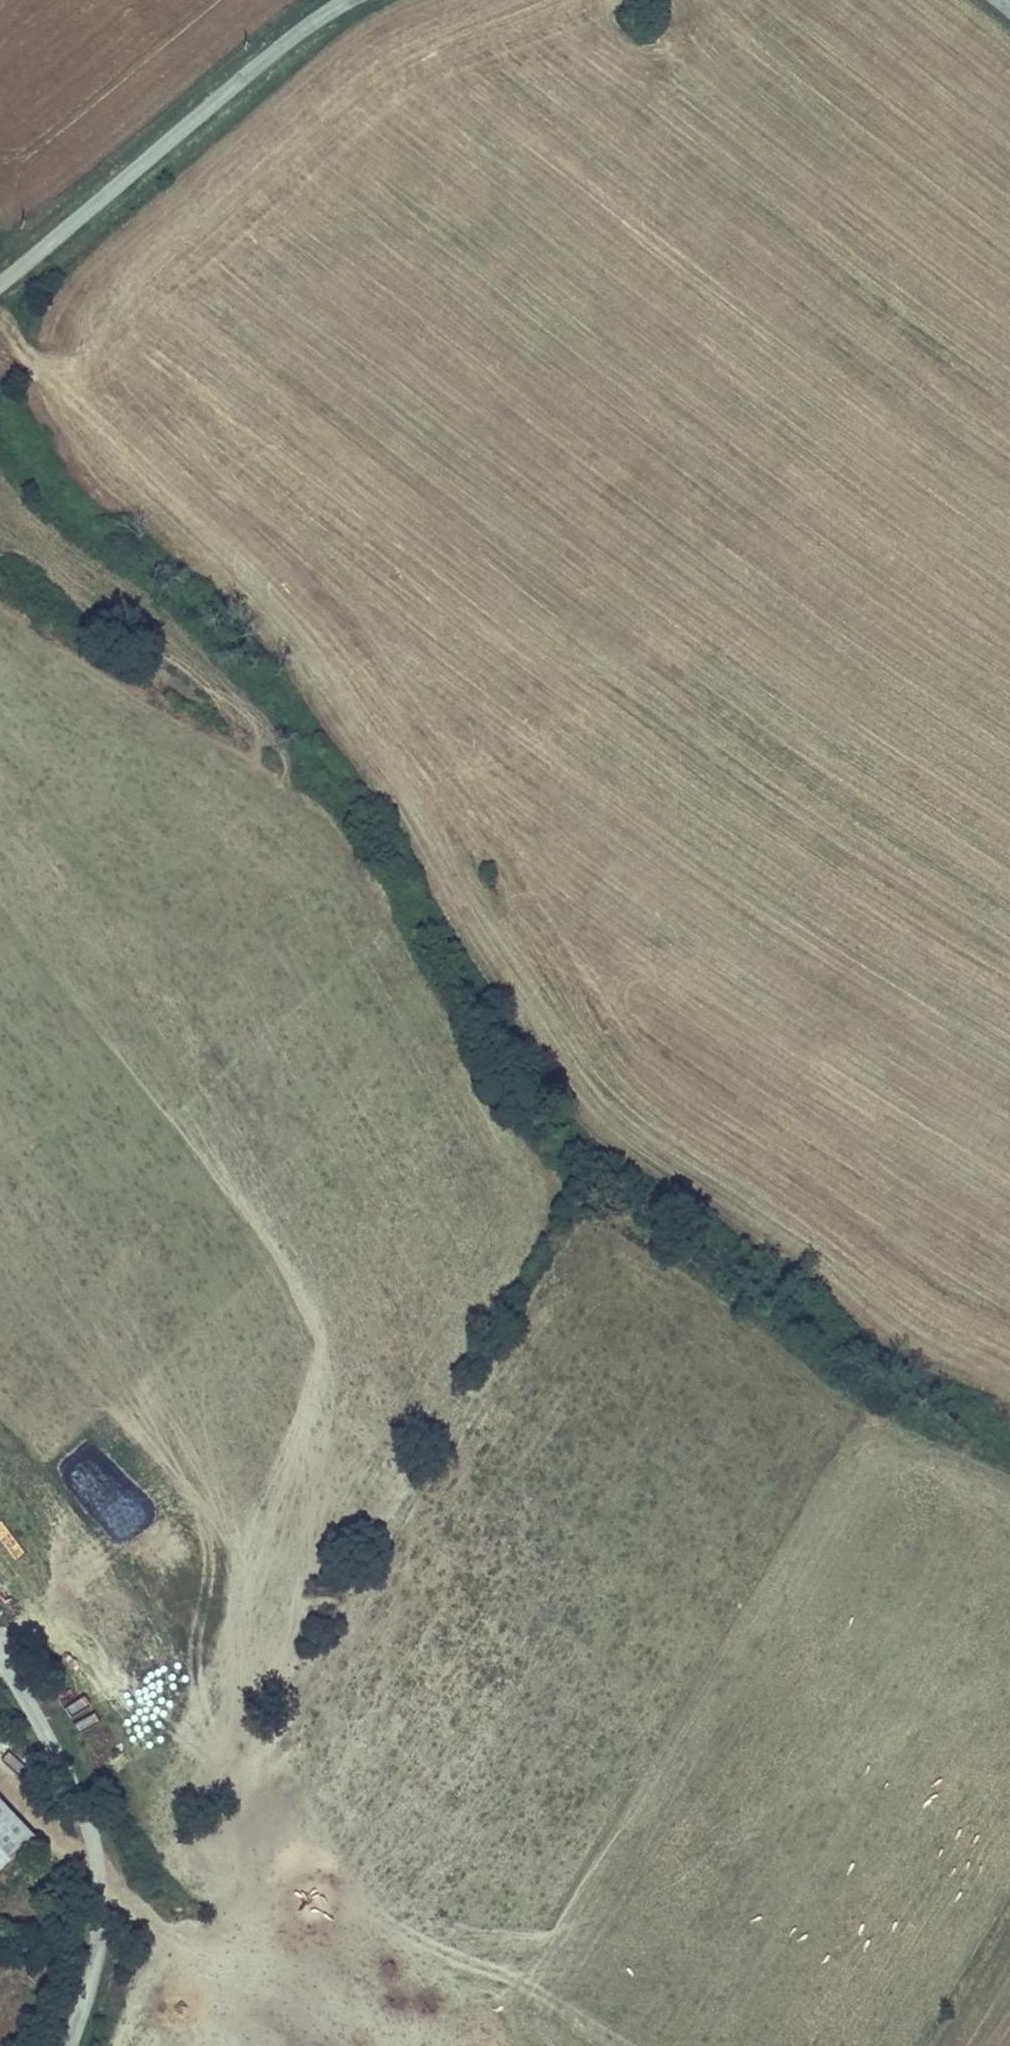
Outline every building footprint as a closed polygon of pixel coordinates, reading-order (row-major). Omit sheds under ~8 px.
[(38,1846),(0,1805),(0,1882),(38,1846)]
